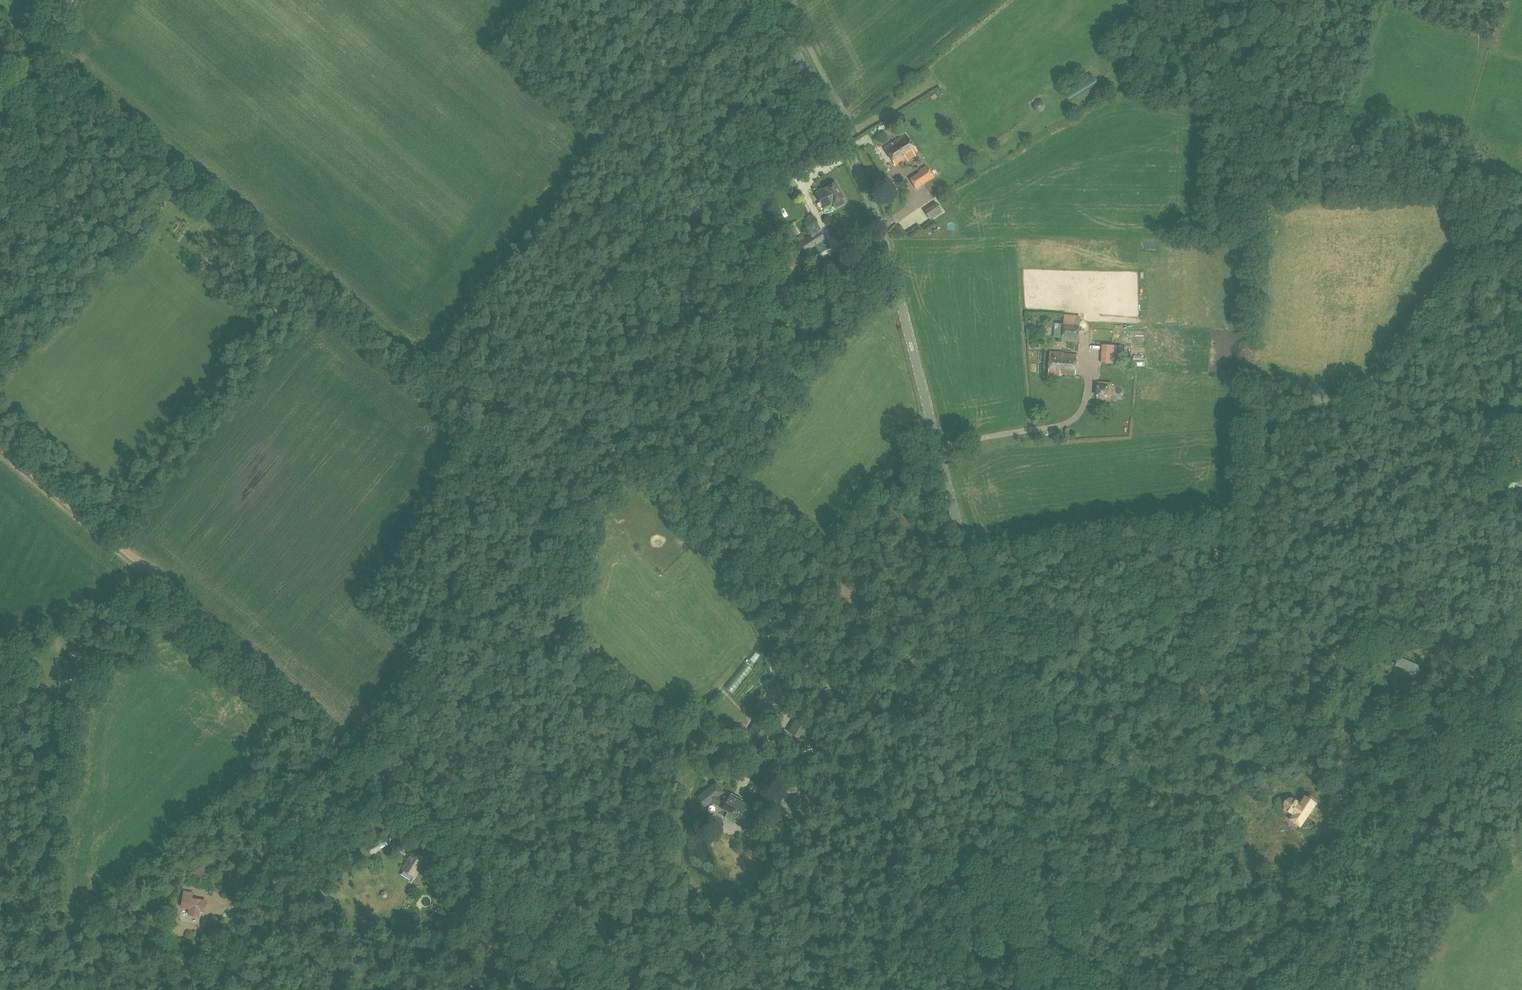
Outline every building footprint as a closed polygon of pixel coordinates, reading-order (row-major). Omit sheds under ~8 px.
[(1065,90),(1072,101),(1098,84),(1092,73),(1079,81),(1065,90)] [(1038,112),(1040,112),(1042,112),(1043,111),(1044,110),(1045,109),(1046,108),(1046,106),(1046,104),(1045,103),(1044,102),(1043,101),(1042,100),(1040,100),(1038,100),(1037,101),(1035,102),(1035,103),(1034,105),(1034,106),(1034,107),(1035,109),(1035,110),(1037,111),(1038,112)] [(885,147),(895,164),(916,151),(906,134),(885,147)] [(909,179),(916,189),(934,176),(927,165),(919,170),(919,172),(909,179)] [(833,203),(836,208),(845,203),(842,198),(844,197),(835,181),(815,192),(824,208),(833,203)] [(883,187),(888,195),(897,190),(892,182),(883,187)] [(839,208),(841,213),(850,209),(848,204),(839,208)] [(905,224),(911,234),(935,220),(930,210),(905,224)] [(791,232),(794,237),(800,233),(797,228),(791,232)] [(819,229),(798,242),(804,253),(825,239),(819,229)] [(1062,341),(1079,342),(1081,314),(1064,313),(1062,341)] [(1104,366),(1114,366),(1114,349),(1104,349),(1104,366)] [(1049,375),(1060,376),(1061,373),(1075,375),(1077,354),(1063,353),(1063,352),(1051,351),(1049,375)] [(1098,399),(1110,400),(1112,383),(1099,382),(1098,399)] [(1516,489),(1517,485),(1521,486),(1521,473),(1513,471),(1509,488),(1516,489)] [(1399,657),(1396,665),(1417,674),(1420,666),(1399,657)] [(62,661),(64,675),(77,673),(76,660),(62,661)] [(801,732),(811,732),(813,716),(802,716),(801,732)] [(745,738),(758,746),(769,729),(755,721),(745,738)] [(1297,781),(1304,775),(1300,770),(1292,776),(1297,781)] [(716,781),(696,797),(705,807),(712,802),(744,820),(751,807),(742,802),(743,799),(731,793),(730,796),(729,795),(728,797),(722,795),(726,793),(716,781)] [(1330,805),(1347,807),(1348,795),(1331,793),(1330,805)] [(1290,818),(1301,825),(1316,803),(1306,796),(1300,804),(1288,795),(1282,803),(1294,811),(1290,818)] [(1314,814),(1301,829),(1305,832),(1318,818),(1314,814)] [(367,847),(371,855),(381,849),(377,841),(367,847)] [(393,848),(386,850),(387,856),(394,855),(393,848)] [(374,855),(378,863),(388,859),(384,851),(374,855)] [(402,869),(416,878),(427,860),(413,851),(402,869)] [(189,914),(199,916),(200,910),(204,911),(206,901),(194,898),(195,892),(185,890),(184,896),(182,907),(190,908),(189,914)] [(429,917),(435,924),(441,919),(435,912),(429,917)]
